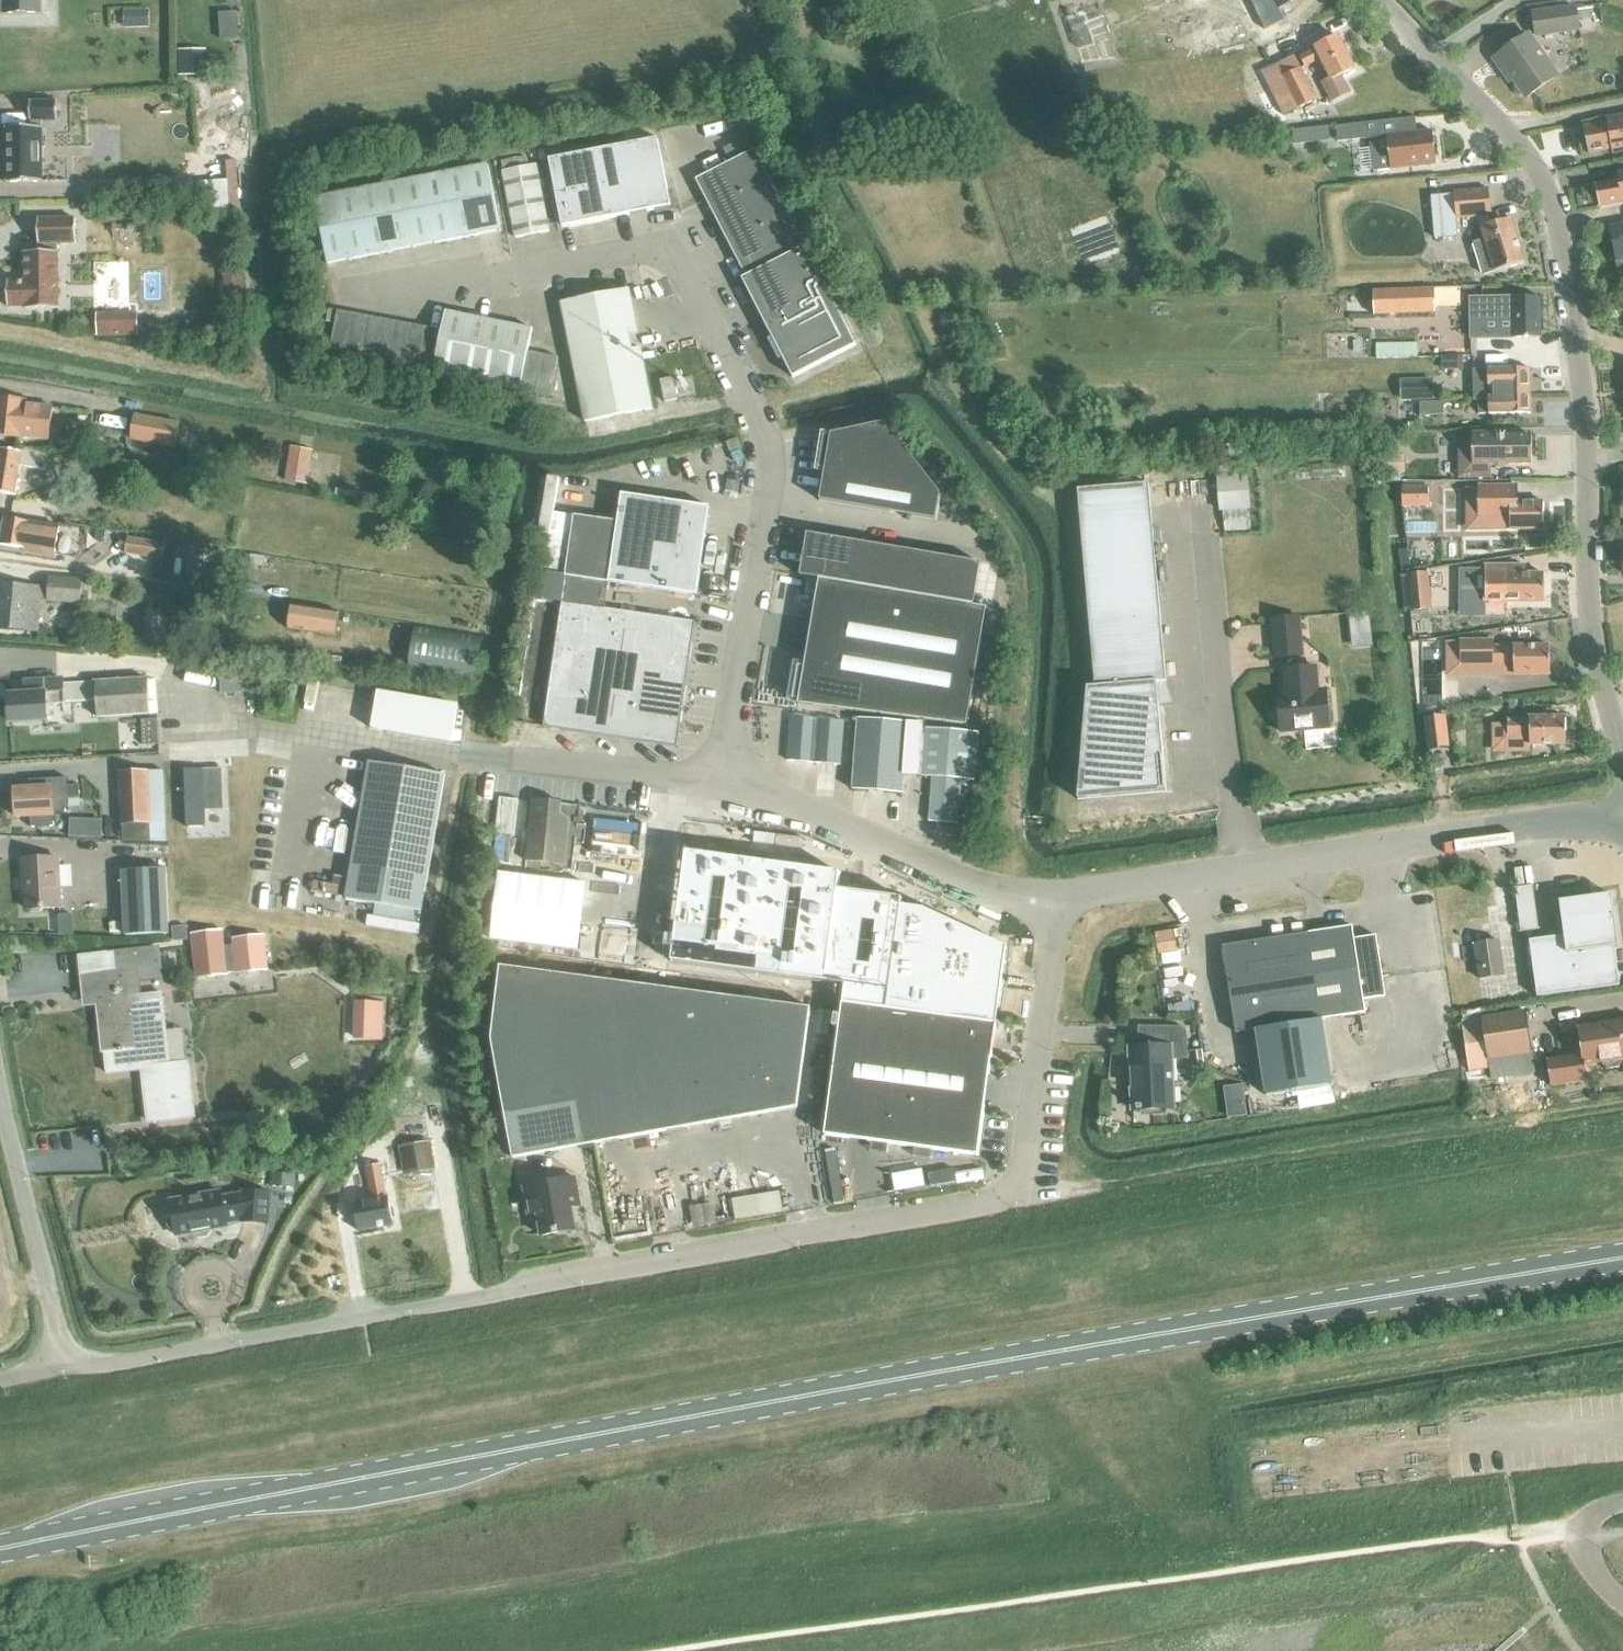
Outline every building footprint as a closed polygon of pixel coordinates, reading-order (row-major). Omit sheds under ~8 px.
[(4,14),(24,14),(24,28),(52,27),(51,13),(40,13),(40,0),(4,0),(4,14)] [(1532,12),(1535,34),(1578,29),(1575,7),(1532,12)] [(148,9),(124,10),(124,27),(148,26),(148,9)] [(235,11),(219,12),(221,39),(237,38),(235,11)] [(1493,58),(1504,75),(1508,73),(1525,98),(1556,76),(1527,35),(1493,58)] [(1331,78),(1322,82),(1332,100),(1350,92),(1340,74),(1354,68),(1337,36),(1314,47),(1315,49),(1300,57),(1305,67),(1321,59),(1331,78)] [(205,55),(179,56),(179,75),(205,75),(205,55)] [(1281,77),(1296,109),(1316,99),(1300,68),(1281,77)] [(56,101),(29,102),(29,121),(31,121),(31,122),(41,122),(57,121),(56,101)] [(1414,116),(1335,125),(1337,141),(1369,137),(1372,170),(1435,164),(1431,130),(1415,132),(1414,116)] [(1587,153),(1610,149),(1610,153),(1622,151),(1622,116),(1604,119),(1605,123),(1583,128),(1587,153)] [(31,128),(5,128),(5,183),(43,183),(41,122),(31,122),(31,128)] [(1309,126),(1292,128),(1293,141),(1310,140),(1309,126)] [(657,139),(603,149),(616,217),(671,207),(657,139)] [(616,217),(603,149),(548,160),(557,208),(561,228),(616,217)] [(741,279),(792,378),(856,346),(755,149),(695,180),(745,277),(741,279)] [(526,156),(501,161),(503,171),(528,166),(526,156)] [(502,171),(515,238),(549,232),(535,164),(528,166),(503,171),(502,171)] [(488,165),(444,174),(457,239),(500,231),(488,165)] [(1622,202),(1622,171),(1615,173),(1616,180),(1594,185),(1598,207),(1622,202)] [(444,174),(401,182),(413,248),(457,239),(444,174)] [(357,190),(370,256),(413,248),(401,182),(357,190)] [(1484,239),(1473,242),(1484,274),(1494,271),(1524,262),(1510,218),(1490,225),(1487,216),(1491,216),(1489,189),(1454,191),(1454,195),(1431,196),(1434,237),(1457,236),(1456,218),(1477,217),(1480,228),(1484,239)] [(327,264),(370,256),(357,190),(314,199),(327,264)] [(3,296),(4,300),(8,302),(8,308),(25,308),(25,310),(59,310),(58,245),(76,245),(75,220),(38,220),(38,245),(42,245),(42,253),(24,253),(25,283),(7,283),(7,289),(4,291),(3,296)] [(1609,228),(1615,260),(1622,259),(1622,225),(1609,228)] [(243,301),(243,274),(224,275),(225,302),(243,301)] [(1432,288),(1372,290),(1373,314),(1433,312),(1432,288)] [(561,303),(585,422),(653,409),(640,348),(632,350),(628,332),(637,330),(629,289),(561,303)] [(1540,298),(1470,298),(1470,315),(1483,315),(1483,338),(1541,338),(1540,298)] [(328,310),(325,322),(334,324),(337,311),(328,310)] [(334,324),(329,350),(345,353),(352,314),(337,311),(334,324)] [(433,372),(476,381),(488,321),(445,312),(441,331),(433,369),(433,372)] [(352,314),(345,353),(360,355),(367,317),(352,314)] [(367,317),(360,355),(375,358),(382,320),(367,317)] [(382,320),(375,358),(390,361),(397,323),(382,320)] [(488,321),(476,381),(519,390),(527,352),(531,329),(488,321)] [(397,323),(390,361),(404,364),(412,325),(397,323)] [(412,325),(404,364),(419,366),(426,328),(412,325)] [(426,328),(419,366),(433,369),(441,331),(426,328)] [(1417,344),(1377,344),(1378,358),(1417,358),(1417,344)] [(527,352),(519,390),(533,393),(538,367),(540,355),(527,352)] [(538,367),(533,393),(546,396),(549,397),(551,391),(557,358),(540,355),(538,367)] [(1473,400),(1478,400),(1478,398),(1489,397),(1505,397),(1505,391),(1518,391),(1518,396),(1530,396),(1529,368),(1472,370),(1473,398),(1473,400)] [(660,380),(664,403),(677,400),(673,378),(660,380)] [(1431,378),(1400,379),(1401,400),(1431,399),(1431,378)] [(1478,398),(1478,400),(1479,414),(1489,414),(1530,414),(1530,396),(1518,396),(1518,391),(1505,391),(1505,397),(1489,397),(1478,398)] [(23,440),(23,439),(49,442),(53,408),(27,406),(27,402),(0,399),(0,437),(23,440)] [(1420,402),(1421,416),(1443,415),(1443,402),(1420,402)] [(132,441),(175,449),(179,425),(136,417),(132,441)] [(819,501),(935,521),(940,494),(886,426),(879,425),(831,435),(830,438),(824,437),(819,469),(824,470),(819,501)] [(1491,478),(1490,464),(1531,464),(1531,435),(1496,435),(1496,432),(1471,432),(1471,437),(1458,437),(1458,478),(1491,478)] [(285,482),(308,485),(313,451),(291,447),(285,482)] [(14,496),(20,466),(44,470),(47,452),(23,448),(22,452),(0,448),(0,493),(14,496)] [(1384,455),(1384,473),(1404,473),(1404,455),(1384,455)] [(1245,476),(1229,477),(1231,510),(1248,509),(1245,476)] [(1095,686),(1086,687),(1077,800),(1166,792),(1156,683),(1165,682),(1148,484),(1077,490),(1095,686)] [(1477,485),(1477,518),(1510,518),(1510,530),(1543,529),(1543,502),(1511,502),(1511,485),(1477,485)] [(1402,507),(1428,507),(1428,487),(1402,487),(1402,507)] [(696,596),(710,507),(621,495),(617,523),(574,516),(552,669),(543,728),(677,747),(695,622),(604,610),(608,583),(696,596)] [(553,513),(544,571),(565,574),(574,516),(553,513)] [(0,545),(27,549),(27,550),(55,555),(60,528),(6,518),(0,545)] [(807,534),(800,577),(818,580),(835,583),(842,540),(807,534)] [(164,544),(130,538),(127,554),(161,560),(164,544)] [(842,540),(835,583),(869,589),(877,546),(842,540)] [(877,546),(869,589),(904,594),(911,552),(877,546)] [(1407,550),(1397,551),(1400,572),(1409,570),(1407,550)] [(911,552),(904,594),(938,600),(945,558),(911,552)] [(233,555),(231,566),(247,569),(249,558),(233,555)] [(250,556),(249,565),(262,568),(264,558),(250,556)] [(945,558),(938,600),(973,606),(981,564),(945,558)] [(1485,569),(1460,569),(1460,599),(1485,599),(1485,602),(1543,602),(1543,574),(1524,574),(1524,565),(1485,565),(1485,569)] [(1405,575),(1400,575),(1403,611),(1404,611),(1424,610),(1423,601),(1424,601),(1421,573),(1405,575)] [(39,631),(42,596),(48,597),(48,601),(81,603),(83,579),(50,577),(49,590),(42,589),(42,586),(3,583),(0,621),(0,628),(39,631)] [(797,665),(792,697),(798,698),(797,702),(965,725),(985,608),(973,606),(938,600),(904,594),(869,589),(835,583),(818,580),(803,666),(797,665)] [(292,607),(288,630),(335,637),(339,614),(292,607)] [(1270,620),(1274,660),(1304,657),(1300,617),(1270,620)] [(409,675),(472,685),(480,636),(417,626),(409,675)] [(1460,641),(1460,665),(1514,664),(1514,675),(1549,675),(1549,645),(1513,646),(1513,647),(1493,647),(1493,640),(1460,641)] [(1279,707),(1281,732),(1328,728),(1325,691),(1317,692),(1315,667),(1283,670),(1286,706),(1279,707)] [(244,671),(219,673),(220,695),(246,693),(244,671)] [(95,683),(63,684),(63,680),(26,681),(26,694),(8,695),(10,723),(47,720),(46,705),(64,703),(64,702),(96,701),(98,718),(150,715),(148,680),(95,683)] [(1442,682),(1422,683),(1422,699),(1442,699),(1442,682)] [(377,696),(371,731),(452,744),(458,710),(377,696)] [(1445,715),(1424,717),(1425,727),(1428,751),(1449,748),(1447,727),(1445,715)] [(787,761),(813,763),(816,727),(817,719),(791,717),(787,761)] [(1507,737),(1529,737),(1529,745),(1565,745),(1565,717),(1529,717),(1529,720),(1507,719),(1507,737)] [(816,727),(813,763),(840,765),(843,721),(817,719),(816,727)] [(858,719),(852,791),(902,795),(903,776),(907,723),(858,719)] [(907,723),(903,776),(919,777),(922,728),(922,724),(907,723)] [(508,737),(517,738),(518,730),(510,728),(508,737)] [(933,778),(930,822),(956,824),(959,780),(974,781),(977,732),(922,728),(919,777),(933,778)] [(346,900),(421,913),(445,775),(369,762),(349,879),(347,888),(346,900)] [(221,769),(184,770),(186,828),(204,828),(204,812),(223,811),(221,769)] [(148,772),(118,773),(121,827),(151,825),(148,772)] [(30,790),(15,791),(17,819),(31,818),(32,827),(52,826),(52,817),(54,817),(54,814),(63,814),(63,808),(69,808),(69,799),(80,798),(79,785),(67,786),(67,779),(29,781),(30,790)] [(567,822),(559,821),(560,803),(532,801),(526,863),(564,867),(567,822)] [(101,829),(86,830),(86,841),(101,840),(101,829)] [(487,857),(484,893),(502,895),(506,859),(487,857)] [(21,861),(22,878),(24,877),(26,910),(29,910),(32,913),(40,912),(42,909),(60,909),(57,859),(21,861)] [(121,871),(124,937),(168,935),(165,869),(121,871)] [(334,876),(333,886),(347,888),(349,879),(334,876)] [(1531,885),(1514,887),(1521,932),(1538,929),(1531,885)] [(1564,936),(1529,940),(1537,997),(1620,986),(1615,947),(1619,947),(1611,895),(1559,901),(1564,936)] [(71,915),(58,916),(59,936),(72,936),(71,915)] [(1352,926),(1309,933),(1322,1020),(1365,1013),(1386,1009),(1375,936),(1354,939),(1352,926)] [(184,927),(170,928),(171,943),(185,941),(184,927)] [(222,930),(190,934),(195,980),(267,972),(263,935),(231,938),(232,946),(224,947),(222,930)] [(1322,1020),(1309,933),(1222,946),(1235,1033),(1322,1020)] [(1476,960),(1479,979),(1503,976),(1498,941),(1474,944),(1474,946),(1476,960)] [(115,973),(82,978),(84,998),(97,997),(103,1054),(104,1053),(107,1075),(142,1071),(148,1122),(192,1117),(186,1063),(170,1065),(162,994),(139,997),(138,983),(164,980),(160,946),(113,952),(115,973)] [(1474,946),(1462,948),(1464,962),(1476,960),(1474,946)] [(491,1040),(512,1159),(796,1108),(810,1008),(499,967),(491,1040)] [(356,1003),(355,1036),(383,1038),(385,1004),(378,1003),(376,1004),(356,1003)] [(824,1136),(978,1156),(995,1024),(841,1004),(824,1136)] [(1525,1011),(1461,1021),(1469,1072),(1489,1069),(1491,1079),(1534,1072),(1525,1011)] [(1322,1020),(1254,1030),(1264,1096),(1332,1086),(1322,1020)] [(1550,1086),(1587,1081),(1585,1066),(1601,1063),(1605,1070),(1618,1068),(1621,1060),(1622,1060),(1622,1021),(1577,1027),(1581,1055),(1546,1060),(1550,1086)] [(1171,1059),(1188,1058),(1186,1033),(1186,1032),(1186,1030),(1185,1030),(1185,1029),(1184,1028),(1182,1027),(1139,1026),(1139,1036),(1139,1048),(1129,1048),(1132,1111),(1173,1109),(1171,1059)] [(1241,1084),(1223,1087),(1227,1117),(1245,1115),(1241,1084)] [(399,1148),(403,1175),(434,1169),(429,1142),(399,1148)] [(226,1150),(213,1151),(214,1160),(226,1159),(226,1150)] [(353,1206),(358,1234),(392,1228),(387,1200),(385,1200),(379,1167),(365,1170),(371,1203),(353,1206)] [(272,1174),(270,1188),(292,1190),(293,1176),(272,1174)] [(576,1207),(574,1197),(578,1196),(574,1179),(523,1188),(528,1216),(536,1214),(540,1237),(557,1233),(557,1230),(574,1227),(571,1208),(576,1207)] [(170,1223),(171,1229),(176,1233),(178,1232),(179,1237),(195,1234),(195,1237),(201,1240),(211,1238),(215,1233),(214,1231),(230,1228),(229,1223),(244,1220),(244,1223),(272,1225),(274,1194),(246,1193),(246,1194),(224,1198),(224,1192),(173,1201),(175,1217),(174,1217),(170,1223)]
